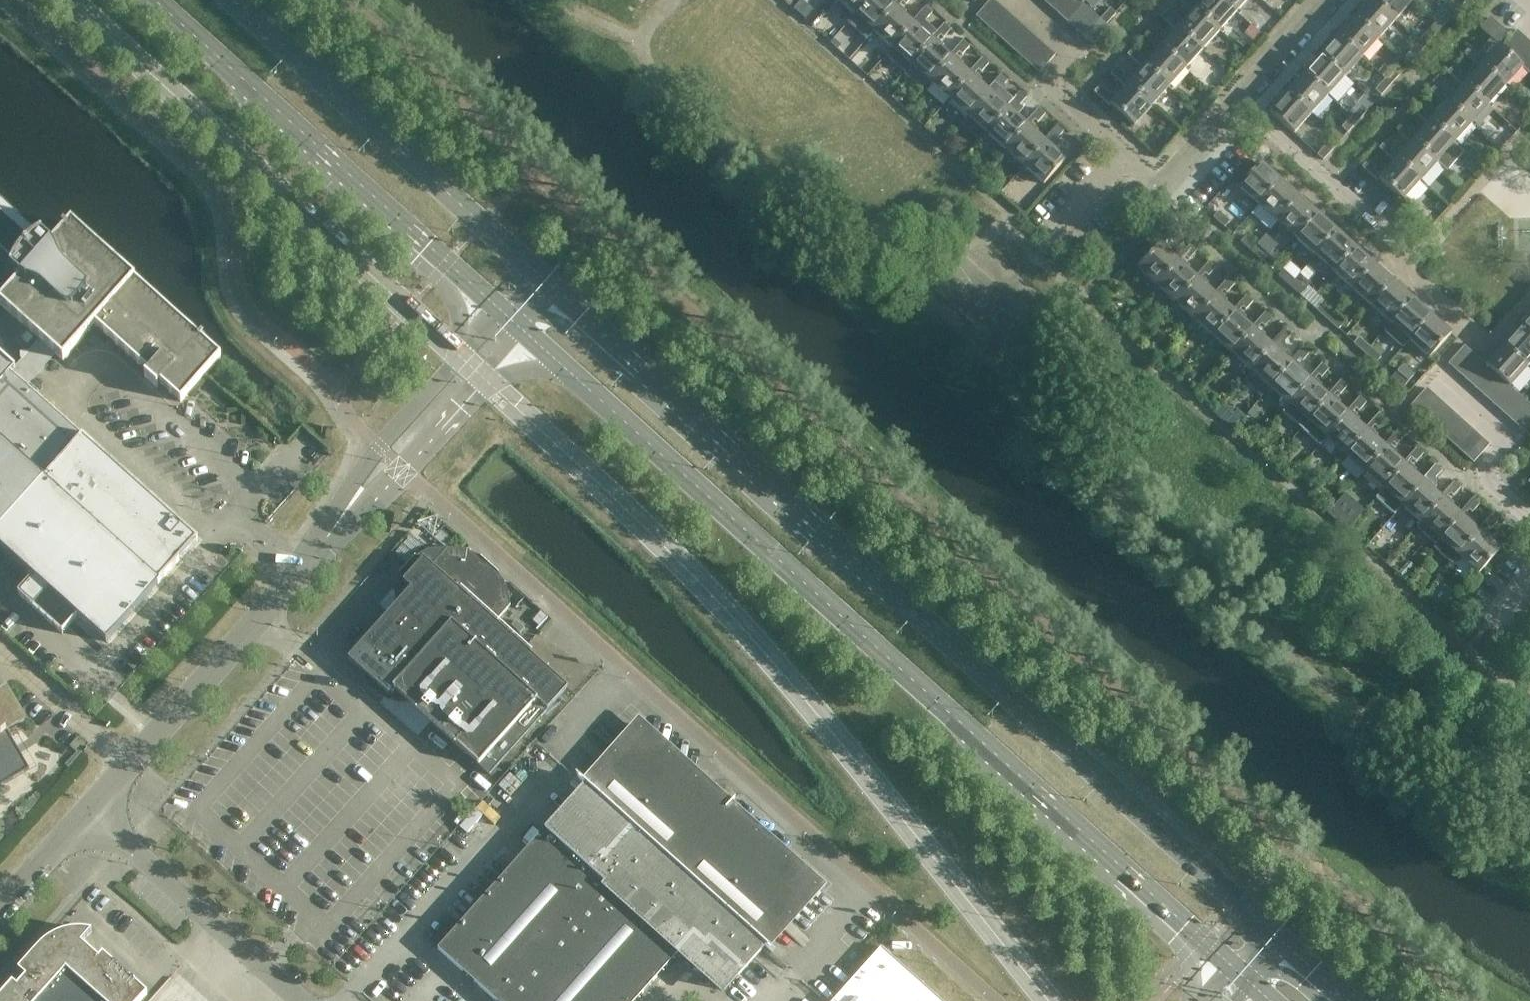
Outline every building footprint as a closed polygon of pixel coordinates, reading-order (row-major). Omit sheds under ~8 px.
[(833,1),(836,3),(838,0),(854,15),(852,17),(852,18),(868,0),(834,0),(833,1)] [(852,18),(854,19),(856,17),(873,32),(871,34),(895,8),(887,0),(868,0),(852,18)] [(975,16),(984,24),(1000,6),(993,0),(990,0),(975,16)] [(1048,7),(1057,15),(1071,0),(1055,0),(1048,7)] [(1057,15),(1066,23),(1083,5),(1082,4),(1078,0),(1071,0),(1057,15)] [(1194,10),(1219,32),(1219,31),(1222,34),(1225,31),(1222,28),(1236,13),(1221,0),(1204,0),(1194,10)] [(1236,13),(1236,12),(1239,15),(1241,12),(1239,9),(1247,0),(1221,0),(1236,13)] [(1373,0),(1371,0),(1355,18),(1380,40),(1397,21),(1373,0)] [(1411,0),(1373,0),(1397,21),(1414,2),(1411,0)] [(1466,0),(1456,0),(1453,3),(1459,9),(1466,0)] [(1459,9),(1453,3),(1443,14),(1449,20),(1459,9)] [(1083,5),(1066,23),(1075,31),(1092,13),(1083,5)] [(1000,6),(984,24),(993,32),(1009,14),(1000,6)] [(925,7),(920,13),(926,19),(932,13),(925,7)] [(914,25),(895,8),(871,34),(873,36),(875,34),(891,49),(889,51),(890,51),(914,25)] [(1100,20),(1100,21),(1106,25),(1116,14),(1110,8),(1100,20)] [(1160,17),(1166,22),(1172,16),(1166,10),(1160,17)] [(1194,10),(1178,29),(1202,51),(1204,53),(1207,50),(1204,48),(1219,32),(1194,10)] [(1100,20),(1092,13),(1075,31),(1084,39),(1100,21),(1100,20)] [(1009,14),(993,32),(1002,40),(1018,23),(1009,14)] [(1380,40),(1355,18),(1338,37),(1363,59),(1380,40)] [(1490,18),(1479,29),(1498,45),(1508,34),(1490,18)] [(1100,21),(1084,39),(1094,48),(1110,29),(1106,25),(1100,21)] [(1027,31),(1018,23),(1002,40),(1011,49),(1027,31)] [(944,24),(938,30),(945,36),(950,30),(944,24)] [(933,41),(914,25),(890,51),(892,53),(894,51),(910,65),(907,68),(908,69),(933,41)] [(1144,36),(1149,41),(1155,35),(1150,29),(1144,36)] [(1178,29),(1161,48),(1185,70),(1187,72),(1190,69),(1188,67),(1202,51),(1178,29)] [(1425,46),(1435,35),(1429,30),(1419,41),(1425,46)] [(1517,30),(1501,48),(1511,57),(1527,39),(1517,30)] [(1011,49),(1020,57),(1036,39),(1027,31),(1011,49)] [(1363,59),(1338,37),(1322,55),(1346,78),(1363,59)] [(1020,57),(1029,65),(1045,47),(1036,39),(1020,57)] [(1511,57),(1519,65),(1529,53),(1529,42),(1527,39),(1511,57)] [(933,41),(908,69),(910,70),(913,68),(930,83),(952,58),(933,41)] [(962,41),(957,47),(964,53),(969,47),(962,41)] [(1425,46),(1419,41),(1409,52),(1415,57),(1425,46)] [(1498,45),(1481,65),(1508,89),(1510,87),(1507,84),(1522,67),(1519,65),(1511,57),(1501,48),(1498,45)] [(1045,47),(1029,65),(1039,74),(1055,56),(1045,47)] [(1464,54),(1469,59),(1475,53),(1469,47),(1464,54)] [(1127,55),(1133,60),(1139,53),(1133,48),(1127,55)] [(1161,48),(1144,67),(1168,89),(1171,91),(1173,88),(1171,86),(1185,70),(1161,48)] [(1519,65),(1522,67),(1528,73),(1529,71),(1529,53),(1519,65)] [(1346,78),(1322,55),(1305,74),(1329,96),(1346,78)] [(952,58),(930,83),(927,85),(930,88),(932,85),(948,99),(946,102),(946,103),(970,75),(952,58)] [(982,58),(976,64),(983,70),(988,64),(982,58)] [(1481,65),(1464,84),(1491,108),(1493,106),(1490,103),(1505,87),(1507,90),(1508,89),(1481,65)] [(1447,73),(1453,78),(1458,72),(1453,66),(1447,73)] [(1110,73),(1116,79),(1122,72),(1116,67),(1110,73)] [(1144,67),(1127,86),(1152,107),(1154,109),(1156,107),(1154,105),(1168,89),(1144,67)] [(1391,84),(1401,73),(1395,68),(1385,79),(1391,84)] [(1329,96),(1305,74),(1288,93),(1312,115),(1329,96)] [(970,75),(946,103),(948,105),(951,102),(967,116),(964,119),(965,119),(989,92),(987,90),(970,75)] [(1001,75),(995,81),(1002,87),(1007,81),(1001,75)] [(1391,84),(1385,79),(1375,90),(1381,95),(1391,84)] [(989,92),(965,119),(967,121),(970,119),(986,133),(983,136),(984,136),(1008,109),(1006,107),(1013,99),(1000,88),(1002,87),(995,81),(987,90),(989,92)] [(1464,84),(1447,103),(1474,127),(1476,125),(1473,122),(1488,106),(1490,108),(1491,108),(1464,84)] [(1093,92),(1099,97),(1105,91),(1099,85),(1093,92)] [(1430,91),(1436,97),(1442,90),(1436,85),(1430,91)] [(1152,107),(1127,86),(1110,105),(1128,121),(1125,124),(1131,130),(1134,127),(1135,126),(1137,128),(1139,125),(1137,123),(1152,107)] [(1008,109),(984,136),(986,138),(988,136),(1004,150),(1002,152),(1003,153),(1027,126),(1016,116),(1022,109),(1019,105),(1026,98),(1019,92),(1013,99),(1006,107),(1008,109)] [(1312,115),(1288,93),(1270,113),(1295,135),(1312,115)] [(1430,122),(1454,144),(1457,146),(1459,143),(1456,141),(1471,125),(1473,127),(1474,127),(1447,103),(1430,122)] [(1419,116),(1424,109),(1418,104),(1413,111),(1419,116)] [(1357,121),(1367,111),(1361,106),(1351,116),(1357,121)] [(1038,109),(1033,114),(1039,120),(1045,114),(1038,109)] [(1357,121),(1351,116),(1342,127),(1347,132),(1357,121)] [(1430,122),(1413,141),(1440,165),(1442,163),(1439,160),(1454,144),(1430,122)] [(1396,129),(1402,135),(1407,128),(1402,123),(1396,129)] [(1057,125),(1051,131),(1058,137),(1063,131),(1057,125)] [(1027,126),(1003,153),(1005,155),(1007,153),(1023,167),(1021,169),(1021,170),(1046,143),(1027,126)] [(1413,141),(1396,159),(1420,181),(1423,184),(1425,181),(1423,179),(1437,163),(1439,165),(1440,165),(1413,141)] [(1379,148),(1385,154),(1391,147),(1385,142),(1379,148)] [(1046,143),(1021,170),(1023,172),(1026,169),(1043,185),(1065,160),(1046,143)] [(1323,160),(1333,148),(1327,143),(1317,154),(1323,160)] [(1420,181),(1396,159),(1378,179),(1405,203),(1408,200),(1405,198),(1420,181)] [(1362,167),(1368,172),(1374,166),(1368,161),(1362,167)] [(1281,182),(1262,164),(1240,189),(1260,206),(1281,182)] [(1281,182),(1260,206),(1278,223),(1300,199),(1281,182)] [(1300,199),(1278,223),(1297,240),(1319,216),(1300,199)] [(39,339),(25,356),(38,368),(53,352),(63,361),(95,325),(148,372),(144,376),(157,387),(160,384),(181,402),(221,357),(71,223),(50,246),(0,201),(0,304),(39,339)] [(1229,222),(1218,212),(1213,217),(1224,228),(1229,222)] [(1319,216),(1297,240),(1316,257),(1338,232),(1319,216)] [(1172,240),(1177,234),(1171,228),(1166,234),(1172,240)] [(1338,232),(1316,257),(1335,274),(1357,249),(1338,232)] [(1252,252),(1258,246),(1246,236),(1240,242),(1252,252)] [(1179,262),(1160,245),(1135,273),(1138,275),(1140,272),(1157,287),(1179,262)] [(1190,245),(1184,251),(1191,257),(1196,251),(1190,245)] [(1252,252),(1262,261),(1267,255),(1258,246),(1252,252)] [(1357,249),(1335,274),(1354,291),(1376,266),(1357,249)] [(1179,262),(1157,287),(1155,290),(1157,292),(1160,290),(1176,304),(1198,279),(1179,262)] [(1208,262),(1203,268),(1210,274),(1215,268),(1208,262)] [(1376,266),(1354,291),(1373,308),(1394,283),(1376,266)] [(1290,286),(1295,280),(1283,269),(1278,275),(1290,286)] [(1198,279),(1176,304),(1173,307),(1176,309),(1179,307),(1195,321),(1217,296),(1198,279)] [(1227,279),(1222,285),(1229,291),(1234,285),(1227,279)] [(1290,286),(1300,295),(1305,289),(1295,280),(1290,286)] [(1394,283),(1373,308),(1391,324),(1413,300),(1394,283)] [(1217,296),(1195,321),(1192,324),(1195,326),(1197,323),(1214,338),(1236,313),(1217,296)] [(1246,296),(1241,301),(1247,307),(1253,302),(1246,296)] [(1413,300),(1391,324),(1410,341),(1432,317),(1413,300)] [(1327,320),(1333,314),(1321,304),(1316,310),(1327,320)] [(1265,312),(1259,318),(1266,324),(1271,318),(1265,312)] [(1236,313),(1214,338),(1211,341),(1214,343),(1216,340),(1232,355),(1255,330),(1236,313)] [(1327,320),(1338,329),(1343,323),(1333,314),(1327,320)] [(1518,327),(1529,338),(1529,314),(1518,327)] [(1457,339),(1432,317),(1410,341),(1430,359),(1434,353),(1440,358),(1457,339)] [(1518,327),(1501,346),(1525,368),(1529,362),(1529,338),(1518,327)] [(1285,341),(1290,335),(1283,329),(1278,335),(1285,341)] [(1255,330),(1232,355),(1230,358),(1233,360),(1235,357),(1251,372),(1274,347),(1255,330)] [(1365,354),(1370,348),(1359,337),(1353,343),(1365,354)] [(1447,364),(1458,374),(1474,355),(1464,346),(1447,364)] [(1525,368),(1501,346),(1484,364),(1492,372),(1501,380),(1508,387),(1525,368)] [(1274,347),(1251,372),(1249,374),(1252,377),(1254,374),(1270,389),(1292,364),(1274,347)] [(1304,358),(1309,352),(1303,347),(1298,352),(1304,358)] [(1365,354),(1375,363),(1380,357),(1370,348),(1365,354)] [(38,368),(25,356),(14,368),(0,355),(0,531),(83,438),(24,384),(38,368)] [(1474,355),(1458,374),(1467,382),(1483,363),(1474,355)] [(1322,363),(1316,369),(1323,375),(1328,369),(1322,363)] [(1483,363),(1467,382),(1476,390),(1492,372),(1484,364),(1483,363)] [(1292,364),(1270,389),(1268,391),(1270,394),(1273,391),(1289,405),(1311,381),(1292,364)] [(1391,378),(1402,388),(1408,382),(1396,372),(1391,378)] [(1501,380),(1492,372),(1476,390),(1485,398),(1501,380)] [(1340,380),(1335,386),(1342,392),(1347,386),(1340,380)] [(1501,380),(1485,398),(1494,406),(1509,388),(1508,387),(1501,380)] [(1311,381),(1289,405),(1287,408),(1289,411),(1292,408),(1308,422),(1330,398),(1311,381)] [(1509,388),(1494,406),(1503,414),(1518,396),(1509,388)] [(1411,407),(1420,415),(1437,397),(1428,389),(1411,407)] [(1518,396),(1503,414),(1512,422),(1527,404),(1518,396)] [(1359,397),(1354,403),(1360,409),(1366,403),(1359,397)] [(1420,415),(1429,423),(1446,405),(1437,397),(1420,415)] [(1330,398),(1308,422),(1305,425),(1308,428),(1311,425),(1327,439),(1349,414),(1330,398)] [(1512,422),(1520,430),(1529,419),(1529,406),(1527,404),(1512,422)] [(1429,423),(1438,431),(1455,413),(1446,405),(1429,423)] [(1438,431),(1447,439),(1464,421),(1455,413),(1438,431)] [(1349,414),(1327,439),(1324,442),(1327,445),(1329,442),(1346,456),(1368,431),(1349,414)] [(1378,414),(1373,420),(1379,426),(1384,420),(1378,414)] [(1520,430),(1528,436),(1529,434),(1529,419),(1520,430)] [(1447,439),(1456,447),(1472,429),(1464,421),(1447,439)] [(1456,447),(1465,455),(1481,437),(1472,429),(1456,447)] [(1368,431),(1346,456),(1343,459),(1346,461),(1348,459),(1364,473),(1387,448),(1368,431)] [(1397,431),(1391,436),(1398,442),(1403,436),(1397,431)] [(1481,437),(1465,455),(1474,463),(1490,445),(1481,437)] [(0,531),(0,546),(33,576),(17,593),(62,633),(78,616),(107,642),(198,540),(83,438),(0,531)] [(1387,448),(1364,473),(1362,476),(1365,478),(1367,476),(1383,490),(1406,465),(1387,448)] [(1416,448),(1411,454),(1417,460),(1423,454),(1416,448)] [(1406,465),(1383,490),(1381,493),(1384,495),(1386,492),(1402,507),(1424,482),(1406,465)] [(1435,465),(1429,471),(1436,476),(1441,470),(1435,465)] [(1453,481),(1448,487),(1455,493),(1460,487),(1453,481)] [(1424,482),(1402,507),(1400,510),(1402,512),(1405,509),(1421,524),(1443,499),(1424,482)] [(1335,505),(1353,522),(1366,508),(1348,491),(1335,505)] [(1472,498),(1467,504),(1473,510),(1479,504),(1472,498)] [(1443,499),(1421,524),(1419,526),(1421,529),(1424,526),(1440,541),(1462,516),(1443,499)] [(1490,514),(1485,520),(1492,527),(1497,521),(1490,514)] [(1462,516),(1440,541),(1433,548),(1452,565),(1456,560),(1459,558),(1481,533),(1462,516)] [(1481,533),(1459,558),(1456,560),(1459,563),(1462,560),(1478,575),(1501,550),(1481,533)] [(507,587),(497,571),(483,559),(466,550),(447,549),(432,566),(423,559),(403,581),(411,588),(348,659),(389,695),(394,689),(479,765),(489,754),(499,764),(567,688),(495,623),(510,605),(507,587)] [(6,730),(25,719),(6,686),(0,689),(0,737),(6,730)] [(819,886),(640,725),(438,949),(495,1000),(636,1000),(680,952),(725,992),(819,886)] [(465,802),(459,808),(464,813),(470,808),(465,802)] [(147,994),(103,954),(99,958),(82,943),(92,931),(71,930),(53,936),(38,948),(18,970),(26,977),(17,986),(12,982),(0,996),(0,1000),(141,1000),(147,994)] [(833,1000),(941,1000),(881,947),(833,1000)]
